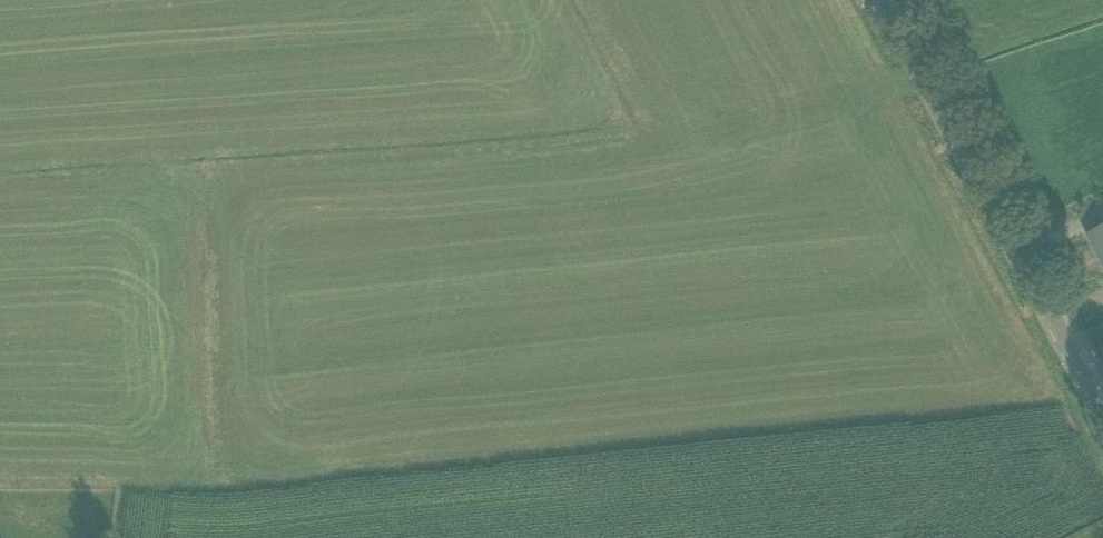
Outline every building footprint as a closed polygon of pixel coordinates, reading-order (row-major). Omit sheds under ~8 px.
[(1087,234),(1102,263),(1102,225),(1087,234)]
